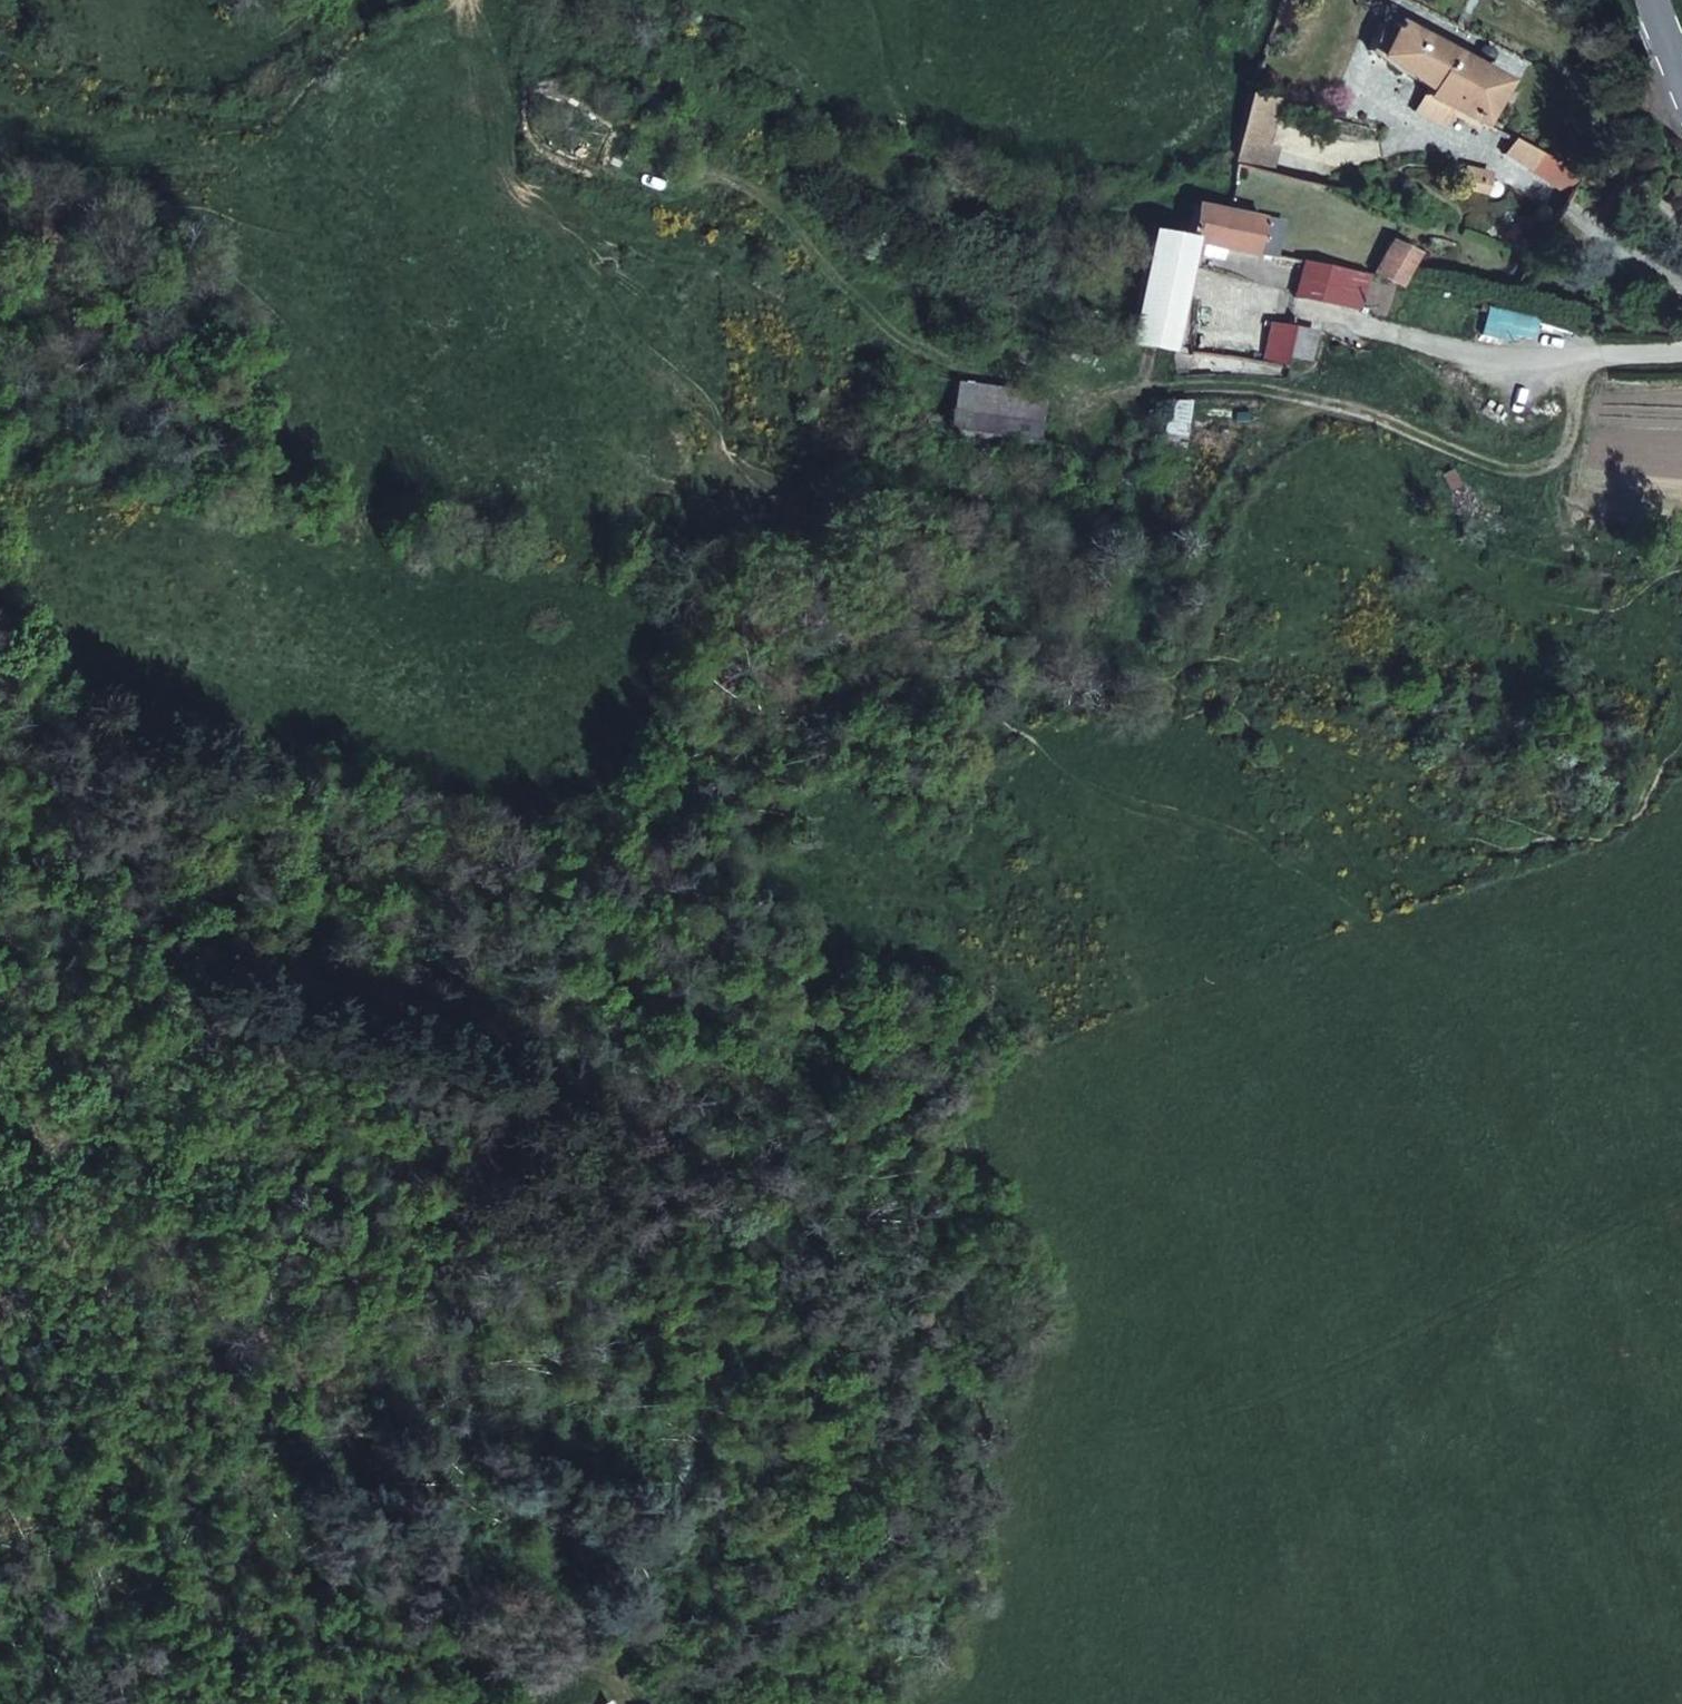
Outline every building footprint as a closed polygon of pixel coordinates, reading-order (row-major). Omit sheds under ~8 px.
[(1379,47),(1376,72),(1430,95),(1432,101),(1451,57),(1389,24),(1386,30),(1380,27),(1377,35),(1383,38),(1379,47)] [(1506,87),(1451,57),(1432,101),(1486,129),(1496,108),(1506,87)] [(1504,161),(1575,196),(1584,178),(1512,141),(1504,161)] [(1188,241),(1276,262),(1284,229),(1198,208),(1188,241)] [(1165,356),(1188,241),(1153,233),(1128,349),(1165,356)] [(1389,245),(1372,286),(1388,289),(1406,294),(1421,258),(1389,245)] [(1346,295),(1350,280),(1301,268),(1294,297),(1343,309),(1346,295)] [(1268,325),(1258,372),(1282,376),(1294,331),(1283,327),(1268,325)] [(1032,421),(935,404),(928,441),(1024,457),(1032,421)]
